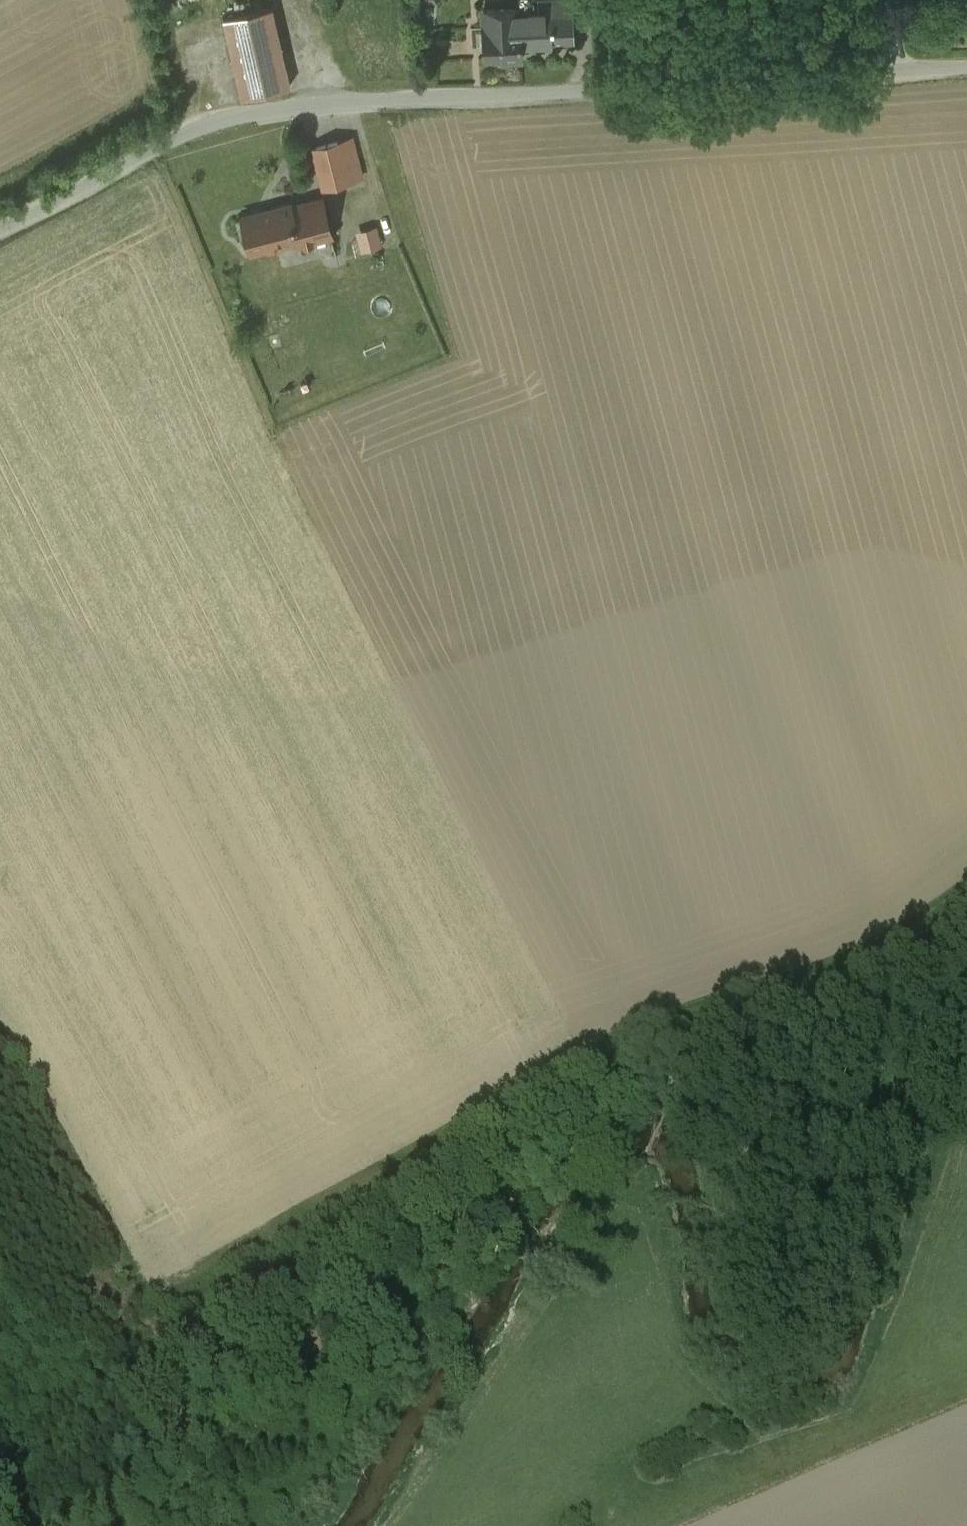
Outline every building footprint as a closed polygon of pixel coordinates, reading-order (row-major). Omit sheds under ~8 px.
[(529,10),(530,41),(530,43),(575,40),(573,0),(538,0),(539,10),(529,10)] [(272,6),(225,16),(242,95),(289,85),(272,6)] [(530,41),(529,10),(519,11),(519,7),(484,8),(486,58),(502,57),(502,61),(522,60),(521,42),(530,41)] [(355,133),(314,144),(325,187),(367,176),(355,133)] [(293,198),(239,216),(253,256),(296,242),(298,247),(335,235),(322,195),(295,204),(293,198)] [(383,226),(363,231),(367,248),(388,243),(383,226)]
